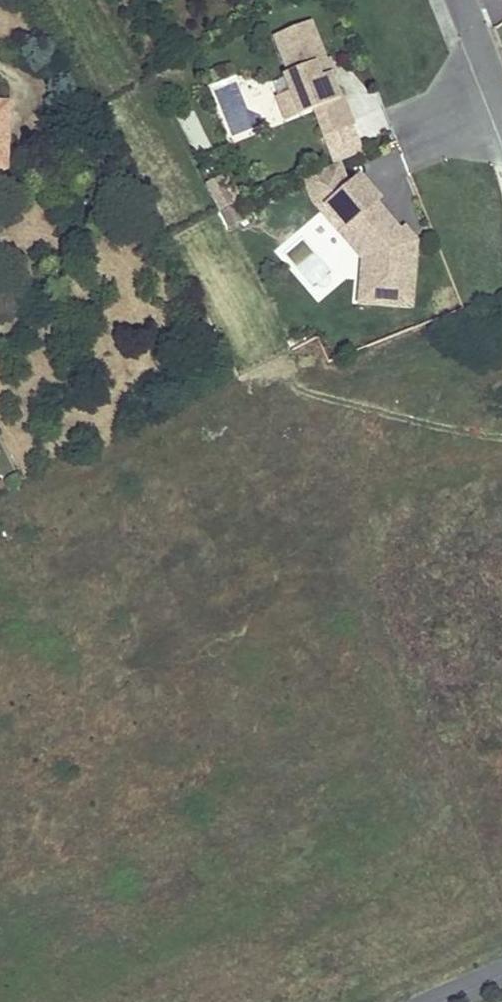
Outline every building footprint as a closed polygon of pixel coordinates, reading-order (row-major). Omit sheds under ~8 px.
[(290,90),(300,113),(316,106),(326,133),(353,123),(342,95),(339,97),(330,74),(327,66),(322,68),(318,58),(325,55),(310,18),(274,32),(289,69),(283,72),(290,90)] [(327,66),(330,74),(333,64),(329,54),(325,55),(318,58),(322,68),(327,66)] [(290,90),(277,95),(286,118),(300,113),(290,90)] [(319,214),(324,209),(344,233),(351,226),(361,238),(354,244),(368,260),(367,279),(361,279),(359,305),(411,309),(415,243),(404,247),(397,238),(400,235),(374,206),(378,203),(358,180),(348,188),(339,164),(301,179),(312,205),(319,214)] [(233,204),(219,177),(205,184),(218,211),(233,204)] [(344,233),(339,236),(362,262),(361,279),(367,279),(368,260),(354,244),(361,238),(351,226),(344,233)] [(400,235),(397,238),(404,247),(415,243),(404,231),(400,235)]
